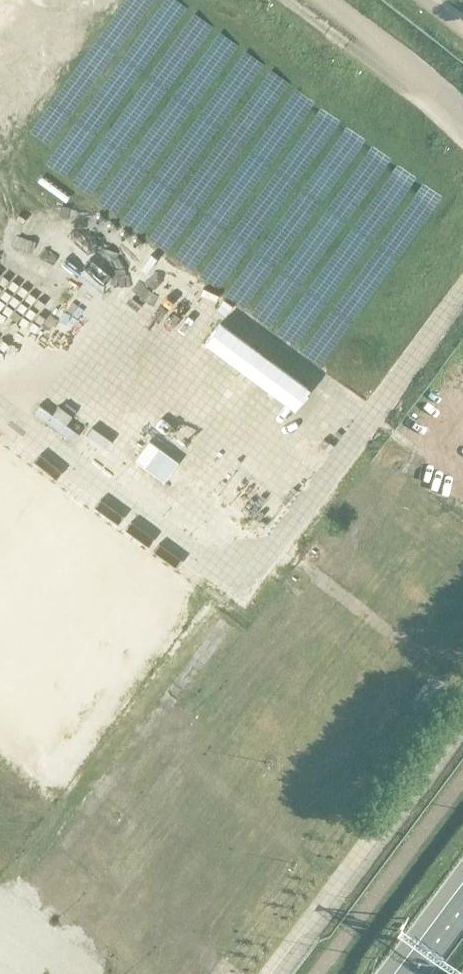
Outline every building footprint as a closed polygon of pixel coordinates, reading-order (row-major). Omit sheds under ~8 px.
[(104,149),(78,186),(271,317),(275,312),(280,316),(296,292),(304,298),(315,283),(267,250),(290,216),(256,194),(261,187),(231,167),(230,168),(190,141),(150,114),(138,131),(129,124),(118,140),(122,142),(115,151),(108,146),(105,150),(104,149)] [(297,405),(313,384),(222,318),(207,339),(297,405)] [(126,443),(138,424),(98,399),(86,418),(126,443)] [(149,438),(137,460),(170,478),(182,456),(149,438)] [(149,556),(77,509),(0,625),(0,689),(14,699),(5,712),(34,731),(149,556)]
